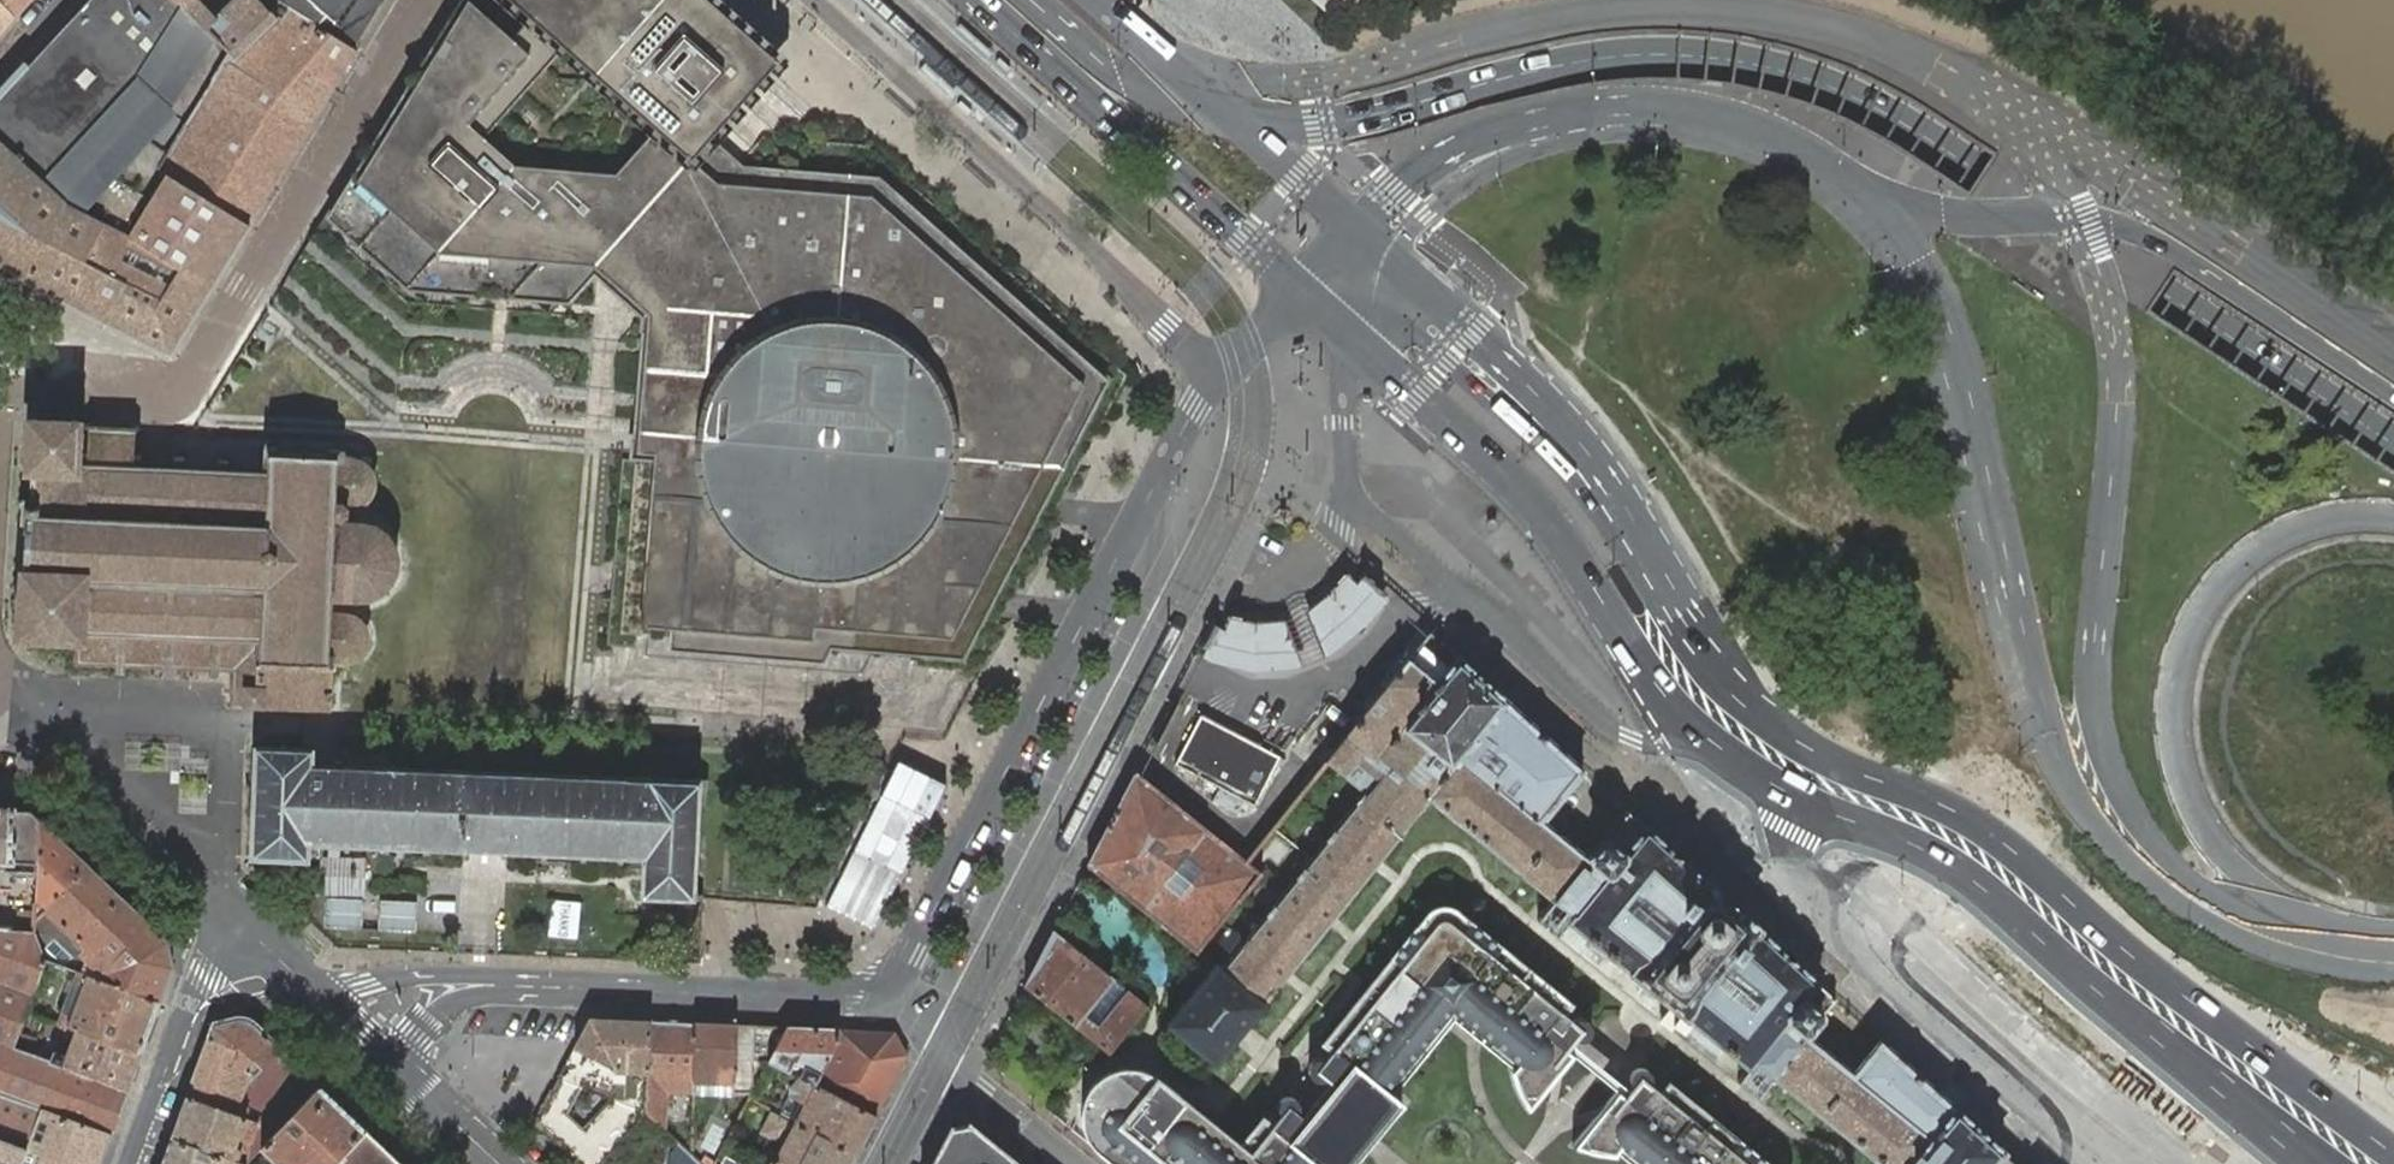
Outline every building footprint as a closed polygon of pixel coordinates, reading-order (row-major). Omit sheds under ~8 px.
[(0,93),(0,269),(128,333),(170,354),(349,52),(271,0),(86,0),(0,93)] [(14,17),(30,0),(0,0),(0,3),(14,17)] [(349,52),(382,0),(271,0),(349,52)] [(806,638),(959,651),(1046,484),(1099,382),(876,184),(740,172),(724,159),(706,143),(778,62),(708,0),(469,0),(337,217),(411,282),(567,296),(598,260),(626,283),(650,305),(638,451),(655,453),(641,622),(641,625),(649,625),(806,638)] [(14,17),(0,3),(0,33),(14,17)] [(234,704),(259,704),(329,707),(330,671),(337,671),(337,661),(351,659),(358,655),(364,649),(368,640),(368,631),(365,623),(359,616),(358,616),(350,611),(351,595),(369,596),(383,590),(394,580),(398,570),(399,564),(399,554),(397,546),(392,536),(388,533),(373,526),(351,523),(352,506),(361,504),(366,501),(371,495),(373,487),(373,479),(370,472),(365,466),(357,462),(357,457),(349,456),(349,452),(331,451),(331,456),(311,455),(311,450),(302,449),(302,455),(282,454),(282,449),(268,448),(267,468),(233,467),(234,456),(224,455),(224,466),(190,465),(191,454),(181,453),(180,464),(147,463),(148,452),(137,451),(138,433),(141,428),(137,424),(133,428),(94,427),(90,423),(85,427),(88,432),(88,459),(78,459),(79,431),(83,431),(83,423),(79,422),(79,419),(71,419),(70,422),(38,421),(38,417),(30,417),(30,421),(26,421),(26,429),(29,429),(28,462),(25,462),(24,470),(32,471),(31,478),(35,482),(35,491),(31,494),(30,500),(18,500),(18,507),(23,508),(21,530),(30,539),(29,555),(19,562),(17,584),(13,583),(12,592),(23,593),(22,625),(18,625),(17,635),(21,636),(21,639),(31,639),(31,634),(67,634),(67,637),(80,637),(78,658),(74,658),(75,662),(78,663),(77,665),(82,666),(82,662),(96,663),(96,666),(101,666),(101,663),(115,663),(115,674),(125,674),(126,664),(142,664),(142,668),(146,668),(147,664),(163,665),(162,676),(173,676),(174,666),(190,666),(189,670),(194,670),(194,666),(210,667),(210,676),(219,677),(219,667),(234,668),(234,704)] [(1387,602),(1391,596),(1366,574),(1361,579),(1387,602)] [(1379,612),(1387,602),(1361,579),(1354,588),(1344,579),(1330,593),(1320,602),(1303,614),(1286,620),(1281,621),(1273,622),(1261,622),(1249,621),(1231,617),(1227,629),(1221,626),(1205,659),(1213,662),(1226,667),(1238,670),(1250,671),(1263,671),(1273,671),(1280,671),(1297,668),(1313,662),(1332,654),(1345,645),(1356,635),(1367,624),(1379,612)] [(1214,623),(1198,656),(1205,659),(1221,626),(1214,623)] [(1879,1039),(1853,1073),(1807,1036),(1836,999),(1627,810),(1588,858),(1542,820),(1583,770),(1477,675),(1431,632),(1325,763),(1364,792),(1267,913),(1308,946),(1430,797),(1556,899),(1574,914),(1568,921),(1748,1067),(1754,1060),(1773,1075),(1882,1163),(2017,1163),(1879,1039)] [(1173,701),(1152,741),(1157,744),(1178,703),(1173,701)] [(1175,766),(1219,790),(1213,802),(1238,815),(1244,803),(1254,808),(1280,759),(1200,717),(1175,766)] [(255,809),(254,855),(320,857),(320,844),(485,850),(643,857),(641,896),(703,899),(703,893),(696,893),(702,786),(709,786),(709,779),(327,764),(316,763),(317,750),(299,749),(258,748),(256,792),(251,792),(250,809),(255,809)] [(1197,954),(1260,873),(1246,862),(1136,773),(1087,866),(1197,954)] [(12,862),(15,809),(15,807),(0,806),(0,862),(12,862)] [(15,809),(12,862),(38,864),(39,818),(30,809),(15,809)] [(167,939),(39,818),(38,864),(35,930),(45,960),(77,971),(160,1000),(173,966),(167,939)] [(335,892),(366,894),(369,856),(337,854),(335,892)] [(1574,914),(1556,899),(1538,919),(1557,935),(1568,921),(1574,914)] [(1134,1163),(1350,1163),(1351,1162),(1353,1163),(1370,1142),(1389,1120),(1387,1119),(1401,1101),(1392,1094),(1448,1024),(1453,1018),(1515,1069),(1512,1072),(1516,1083),(1523,1099),(1530,1109),(1573,1055),(1565,1049),(1574,1038),(1579,1040),(1584,1039),(1588,1037),(1591,1032),(1592,1027),(1590,1023),(1586,1019),(1581,1018),(1576,1019),(1572,1022),(1561,1013),(1569,1003),(1456,911),(1451,908),(1445,907),(1439,908),(1432,912),(1419,928),(1417,927),(1324,1042),(1335,1050),(1326,1061),(1322,1058),(1316,1058),(1312,1061),(1309,1065),(1308,1070),(1309,1075),(1313,1078),(1318,1080),(1323,1079),(1327,1076),(1339,1085),(1324,1103),(1309,1122),(1297,1113),(1298,1108),(1297,1104),(1294,1100),(1290,1098),(1285,1098),(1281,1100),(1278,1104),(1277,1109),(1278,1113),(1282,1117),(1273,1127),(1264,1119),(1242,1146),(1185,1101),(1134,1163)] [(1168,1024),(1214,1061),(1239,1031),(1308,946),(1267,913),(1223,969),(1216,964),(1168,1024)] [(42,1108),(111,1133),(128,1088),(62,1064),(50,1060),(14,1048),(45,960),(35,930),(0,928),(0,1092),(42,1108)] [(1054,930),(1025,986),(1072,1023),(1110,975),(1054,930)] [(142,1051),(160,1000),(77,971),(58,1021),(64,1024),(142,1051)] [(1129,990),(1089,1038),(1108,1053),(1111,1055),(1149,1006),(1129,990)] [(256,1023),(237,1017),(214,1023),(172,1137),(227,1157),(230,1158),(244,1163),(245,1163),(246,1163),(261,1147),(288,1117),(319,1083),(256,1023)] [(616,1068),(647,1069),(651,1021),(590,1018),(575,1047),(616,1068)] [(693,1084),(693,1079),(696,1023),(651,1021),(646,1112),(660,1125),(662,1083),(693,1084)] [(752,1092),(756,1025),(696,1023),(693,1079),(733,1082),(732,1093),(751,1094),(752,1092)] [(128,1088),(142,1051),(64,1024),(60,1034),(72,1038),(65,1056),(53,1051),(50,1060),(62,1064),(128,1088)] [(798,1075),(815,1083),(837,1042),(838,1028),(756,1025),(752,1092),(769,1059),(798,1075)] [(837,1042),(815,1083),(876,1115),(908,1054),(895,1031),(838,1028),(837,1042)] [(610,1098),(646,1112),(647,1069),(616,1068),(575,1047),(559,1078),(582,1087),(610,1098)] [(1757,1096),(1773,1075),(1754,1060),(1748,1067),(1738,1081),(1757,1096)] [(1669,1083),(1660,1094),(1649,1085),(1652,1081),(1652,1076),(1650,1071),(1646,1068),(1641,1067),(1636,1069),(1632,1072),(1631,1077),(1631,1082),(1634,1086),(1625,1097),(1617,1091),(1574,1144),(1587,1149),(1601,1152),(1613,1154),(1616,1150),(1633,1163),(1768,1163),(1669,1083)] [(1114,1163),(1134,1163),(1185,1101),(1159,1081),(1154,1077),(1142,1072),(1128,1070),(1122,1071),(1109,1074),(1103,1078),(1093,1087),(1086,1098),(1083,1110),(1083,1117),(1085,1129),(1087,1135),(1094,1146),(1098,1151),(1114,1163)] [(876,1115),(815,1083),(798,1075),(793,1085),(808,1093),(794,1120),(857,1153),(876,1115)] [(578,1163),(603,1163),(646,1112),(610,1098),(584,1127),(568,1113),(582,1087),(559,1078),(539,1115),(542,1130),(578,1163)] [(366,1128),(319,1083),(288,1117),(261,1147),(276,1161),(276,1163),(331,1163),(366,1128)] [(42,1108),(0,1092),(0,1163),(22,1163),(27,1148),(42,1108)] [(111,1133),(42,1108),(27,1148),(37,1152),(72,1163),(100,1163),(111,1133)] [(920,1163),(1025,1163),(967,1116),(945,1119),(920,1163)] [(857,1153),(794,1120),(774,1159),(784,1163),(851,1163),(857,1153)] [(366,1128),(331,1163),(404,1163),(366,1128)] [(162,1163),(244,1163),(230,1158),(227,1157),(172,1137),(162,1163)] [(37,1152),(32,1163),(72,1163),(37,1152)]
